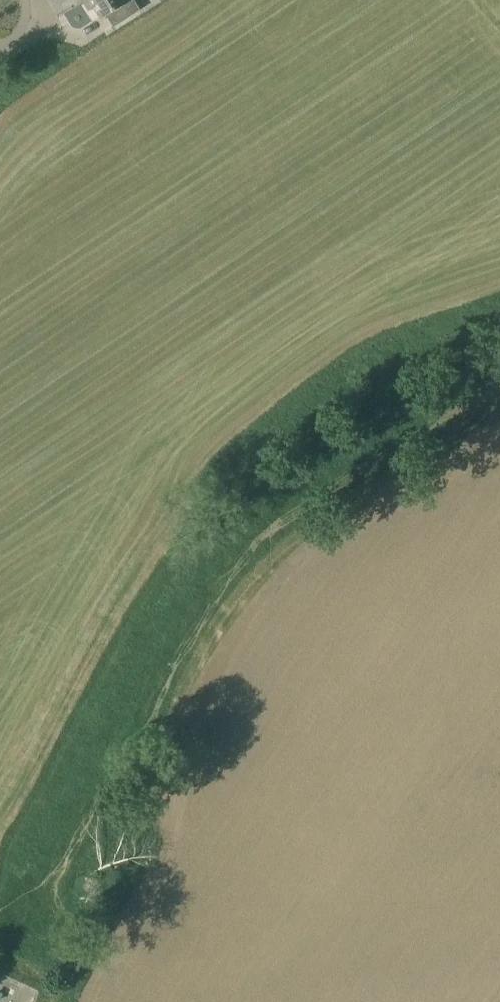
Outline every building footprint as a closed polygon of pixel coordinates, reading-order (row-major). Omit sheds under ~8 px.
[(85,1),(90,10),(95,6),(102,18),(108,14),(115,26),(142,8),(136,0),(87,0),(85,1)]
